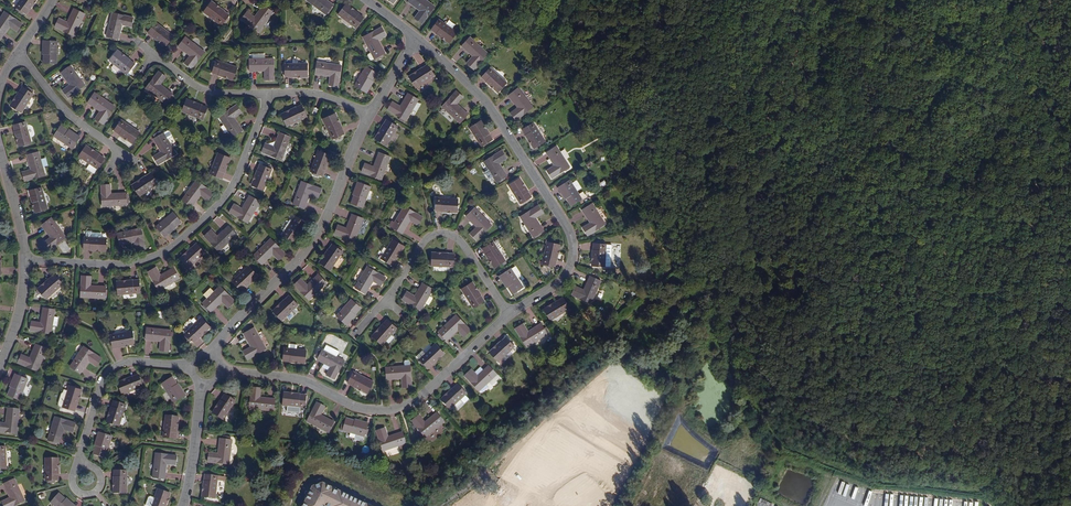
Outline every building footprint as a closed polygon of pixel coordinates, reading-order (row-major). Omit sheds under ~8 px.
[(15,7),(17,9),(16,10),(22,14),(23,12),(26,14),(35,0),(20,0),(15,7)] [(306,0),(326,15),(328,12),(329,13),(332,9),(331,8),(333,5),(326,0),(306,0)] [(425,0),(409,0),(407,2),(419,11),(414,18),(421,24),(434,7),(425,0)] [(229,15),(211,2),(203,12),(221,25),(223,23),(224,24),(228,19),(227,18),(229,15)] [(363,18),(345,4),(337,15),(355,28),(363,18)] [(254,17),(246,12),(241,19),(258,32),(273,12),(270,11),(271,9),(267,6),(266,7),(263,5),(254,17)] [(74,36),(84,14),(73,9),(67,23),(58,19),(54,27),(68,34),(67,36),(72,39),(73,36),(74,36)] [(5,12),(0,19),(0,38),(1,39),(9,26),(17,32),(22,24),(5,12)] [(133,18),(112,13),(106,36),(118,39),(122,25),(131,27),(133,18)] [(456,33),(439,19),(431,30),(449,43),(456,33)] [(173,36),(155,23),(147,33),(165,47),(173,36)] [(386,36),(382,27),(363,37),(371,53),(368,54),(368,55),(370,60),(371,60),(374,58),(374,59),(376,58),(377,60),(383,57),(382,55),(385,53),(378,40),(386,36)] [(205,52),(185,37),(178,47),(190,56),(184,63),(192,69),(205,52)] [(487,53),(469,37),(461,46),(472,56),(466,63),(473,69),(487,53)] [(46,53),(44,53),(43,63),(56,63),(57,41),(53,41),(53,39),(47,39),(47,40),(46,40),(46,53)] [(175,60),(182,51),(176,46),(169,55),(175,60)] [(134,64),(117,50),(109,61),(126,74),(134,64)] [(274,80),(274,59),(249,59),(249,62),(247,62),(248,68),(249,68),(249,71),(265,70),(265,80),(274,80)] [(237,67),(216,60),(212,73),(233,80),(237,67)] [(338,87),(341,66),(317,62),(315,74),(330,76),(329,86),(338,87)] [(285,70),(285,72),(285,77),(307,76),(307,64),(285,64),(285,66),(283,66),(283,70),(285,70)] [(370,80),(372,81),(377,73),(372,70),(373,68),(369,65),(367,68),(365,66),(354,85),(364,91),(370,80)] [(434,76),(427,65),(409,77),(416,88),(434,76)] [(85,85),(71,66),(61,73),(70,85),(63,90),(68,98),(85,85)] [(506,83),(490,67),(481,77),(497,92),(506,83)] [(166,77),(158,71),(145,88),(165,103),(172,94),(160,85),(166,77)] [(365,92),(372,81),(370,80),(364,91),(365,92)] [(28,89),(27,90),(23,87),(11,106),(22,113),(33,94),(32,93),(33,92),(28,89)] [(533,107),(517,88),(508,96),(517,107),(510,113),(516,121),(533,107)] [(463,97),(456,91),(442,107),(460,123),(468,114),(456,104),(463,97)] [(115,106),(94,92),(87,103),(100,111),(95,119),(103,124),(115,106)] [(406,121),(418,99),(407,94),(400,107),(392,102),(387,110),(406,121)] [(207,107),(186,99),(182,112),(202,120),(207,107)] [(242,113),(236,105),(219,117),(232,137),(242,131),(234,118),(242,113)] [(304,112),(303,110),(301,105),(281,115),(287,126),(306,117),(306,115),(307,114),(306,111),(304,112)] [(344,134),(335,114),(323,119),(332,140),(344,134)] [(139,132),(121,120),(114,131),(132,143),(139,132)] [(386,146),(397,126),(386,120),(375,139),(386,146)] [(492,140),(480,121),(469,128),(481,147),(492,140)] [(31,143),(26,122),(13,125),(19,147),(31,143)] [(545,141),(533,123),(522,130),(534,148),(545,141)] [(67,133),(69,131),(61,126),(54,136),(73,148),(74,149),(77,144),(75,144),(78,140),(67,133)] [(79,137),(69,131),(67,133),(78,140),(79,137)] [(156,137),(154,139),(161,152),(153,157),(158,165),(176,154),(168,139),(172,136),(170,131),(168,131),(161,135),(159,132),(155,135),(156,137)] [(290,137),(288,136),(289,135),(283,132),(282,134),(279,133),(274,147),(265,143),(262,152),(282,160),(290,137)] [(104,158),(86,146),(78,157),(97,169),(104,158)] [(569,167),(556,146),(546,153),(554,165),(546,171),(551,178),(569,167)] [(505,179),(504,178),(506,176),(498,163),(506,158),(501,150),(483,162),(496,182),(499,181),(500,182),(505,179)] [(330,155),(318,151),(310,172),(322,176),(330,155)] [(45,175),(38,152),(27,155),(31,169),(22,172),(24,181),(45,175)] [(390,157),(379,152),(373,167),(365,163),(361,172),(381,180),(390,157)] [(230,158),(218,153),(210,174),(222,179),(230,158)] [(263,164),(262,166),(259,165),(251,185),(264,190),(272,170),(270,169),(271,167),(263,164)] [(158,184),(151,173),(132,186),(140,196),(158,184)] [(529,201),(528,199),(531,197),(519,178),(508,185),(520,204),(522,203),(523,205),(529,201)] [(213,193),(197,180),(182,200),(191,207),(200,195),(208,201),(213,193)] [(567,197),(565,198),(571,206),(581,199),(577,192),(581,188),(576,180),(571,183),(569,180),(560,186),(567,197)] [(321,189),(301,182),(293,205),(304,209),(309,194),(318,198),(321,189)] [(356,195),(354,194),(351,203),(363,208),(370,187),(360,183),(356,195)] [(110,184),(101,185),(102,206),(126,205),(126,193),(110,194),(110,184)] [(559,187),(565,198),(567,197),(560,186),(559,187)] [(47,209),(41,187),(29,191),(35,212),(47,209)] [(260,202),(249,196),(242,209),(234,204),(229,212),(248,223),(260,202)] [(458,199),(435,198),(434,211),(457,212),(458,199)] [(605,225),(592,204),(589,206),(588,205),(584,207),(585,208),(582,210),(590,223),(582,228),(587,236),(605,225)] [(543,213),(538,205),(520,217),(533,237),(543,231),(535,218),(543,213)] [(422,217),(404,206),(391,227),(402,233),(409,220),(418,225),(422,217)] [(491,225),(474,208),(466,216),(476,227),(470,233),(476,240),(491,225)] [(173,227),(174,228),(181,223),(173,213),(156,226),(163,235),(173,227)] [(363,218),(352,214),(346,228),(338,225),(334,234),(354,241),(363,218)] [(305,223),(294,216),(283,234),(293,241),(305,223)] [(66,237),(51,218),(41,225),(50,237),(43,243),(49,250),(66,237)] [(236,233),(234,231),(232,228),(231,229),(228,226),(217,236),(211,230),(204,236),(219,251),(236,235),(235,234),(236,233)] [(164,236),(174,228),(173,227),(163,235),(164,236)] [(145,249),(141,228),(117,233),(119,245),(134,242),(136,251),(145,249)] [(86,237),(84,237),(83,250),(106,251),(106,238),(101,238),(86,237)] [(286,254),(271,239),(253,256),(262,264),(272,254),(279,260),(286,254)] [(404,246),(392,240),(381,259),(392,266),(404,246)] [(505,260),(493,242),(482,249),(494,267),(505,260)] [(554,267),(559,245),(547,242),(542,264),(554,267)] [(199,245),(198,246),(196,244),(180,259),(189,268),(205,253),(202,250),(200,248),(201,247),(199,245)] [(343,251),(332,244),(320,263),(330,270),(343,251)] [(611,245),(593,244),(592,266),(605,267),(605,253),(611,253),(611,245)] [(456,258),(454,258),(454,254),(431,253),(431,260),(429,260),(429,266),(431,266),(453,267),(453,264),(456,264),(456,258)] [(257,275),(248,266),(232,282),(241,291),(257,275)] [(179,278),(173,267),(160,275),(156,267),(148,272),(159,290),(179,278)] [(386,278),(367,267),(355,288),(365,294),(373,281),(381,286),(386,278)] [(509,285),(507,286),(512,294),(523,287),(511,269),(502,274),(509,285)] [(327,283),(318,274),(307,285),(301,278),(294,285),(309,300),(327,283)] [(500,276),(507,286),(509,285),(502,274),(500,276)] [(39,295),(41,293),(46,299),(63,284),(60,281),(61,280),(57,276),(56,277),(54,275),(38,290),(36,292),(39,295)] [(91,276),(81,276),(80,297),(105,298),(105,286),(90,286),(91,276)] [(591,303),(601,281),(598,280),(598,278),(593,276),(593,277),(589,276),(583,290),(575,286),(571,295),(591,303)] [(140,293),(139,280),(117,282),(118,295),(140,293)] [(484,301),(472,282),(461,289),(473,308),(484,301)] [(432,289),(422,283),(415,296),(407,291),(402,300),(420,310),(432,289)] [(214,292),(207,299),(202,303),(204,305),(203,306),(207,311),(209,310),(211,312),(221,301),(228,308),(235,301),(220,286),(214,292)] [(203,295),(207,299),(214,292),(210,288),(203,295)] [(297,305),(288,296),(273,311),(281,320),(297,305)] [(564,301),(562,298),(543,309),(550,321),(569,309),(567,306),(569,305),(566,301),(564,301)] [(353,314),(354,315),(360,308),(351,299),(336,316),(344,323),(353,314)] [(54,317),(55,310),(43,308),(40,323),(31,321),(30,330),(51,334),(52,325),(56,326),(58,317),(54,317)] [(346,324),(354,315),(353,314),(344,323),(346,324)] [(442,340),(444,338),(446,340),(457,330),(464,337),(471,331),(456,315),(438,332),(439,333),(437,335),(442,340)] [(190,342),(192,340),(194,342),(210,327),(200,318),(185,333),(187,335),(185,337),(190,342)] [(396,328),(387,320),(372,336),(382,345),(396,328)] [(547,333),(540,323),(528,331),(522,323),(515,328),(526,346),(547,333)] [(168,352),(171,330),(146,328),(145,339),(160,341),(159,351),(168,352)] [(266,349),(254,328),(243,334),(251,347),(243,351),(247,359),(266,349)] [(110,346),(112,346),(113,348),(134,343),(132,331),(110,335),(111,339),(108,340),(110,346)] [(514,347),(505,338),(489,353),(498,362),(514,347)] [(42,346),(40,346),(35,344),(30,358),(21,354),(18,363),(37,371),(47,348),(45,348),(46,346),(42,345),(42,346)] [(288,348),(284,348),(282,361),(305,363),(306,350),(296,349),(297,345),(288,344),(288,348)] [(444,354),(435,344),(419,359),(420,360),(419,362),(423,366),(425,365),(428,369),(444,354)] [(101,358),(83,346),(70,366),(80,373),(88,361),(96,366),(101,358)] [(118,361),(123,359),(119,347),(113,350),(118,361)] [(327,352),(322,349),(321,350),(320,350),(316,356),(318,357),(317,360),(330,367),(326,375),(334,379),(344,360),(336,356),(339,351),(330,347),(327,352)] [(405,366),(385,367),(386,379),(401,378),(402,387),(411,387),(410,366),(409,361),(408,360),(405,361),(404,362),(405,366)] [(499,377),(496,375),(488,366),(477,376),(471,370),(464,376),(479,391),(488,382),(491,385),(492,384),(498,378),(499,377)] [(373,382),(353,372),(347,383),(367,393),(373,382)] [(13,387),(11,386),(8,395),(19,399),(28,379),(18,375),(13,387)] [(142,387),(141,383),(142,383),(140,377),(139,378),(137,375),(117,383),(122,395),(142,387)] [(175,386),(177,385),(172,377),(161,384),(173,403),(182,397),(175,386)] [(184,396),(177,385),(175,386),(182,397),(184,396)] [(460,388),(457,385),(440,400),(449,410),(465,395),(464,394),(466,392),(461,387),(460,388)] [(67,390),(62,406),(62,407),(74,411),(81,389),(81,388),(77,387),(77,388),(69,386),(67,390)] [(260,388),(251,387),(249,408),(273,411),(274,399),(260,398),(260,388)] [(59,405),(62,406),(67,390),(64,389),(63,392),(61,393),(58,402),(58,404),(59,405)] [(306,395),(284,393),(282,406),(304,408),(306,395)] [(235,402),(224,394),(212,413),(223,420),(235,402)] [(125,405),(113,401),(107,422),(119,426),(125,405)] [(324,406),(316,402),(306,421),(328,433),(333,422),(320,415),(324,406)] [(7,408),(6,423),(0,423),(0,432),(17,433),(19,409),(7,408)] [(443,422),(436,413),(424,422),(418,415),(411,421),(424,437),(443,422)] [(178,417),(165,415),(163,437),(175,439),(178,417)] [(75,423),(55,417),(47,440),(59,444),(63,430),(72,432),(75,423)] [(354,423),(355,421),(346,418),(343,427),(341,426),(340,430),(342,430),(342,431),(355,434),(363,437),(364,437),(367,427),(354,423)] [(382,451),(406,444),(402,432),(388,437),(385,428),(376,431),(382,451)] [(98,445),(96,445),(93,454),(105,457),(112,436),(108,435),(108,434),(103,432),(103,433),(102,433),(98,445)] [(363,437),(355,434),(353,440),(355,441),(356,440),(360,442),(362,443),(363,437)] [(228,465),(231,440),(219,439),(218,454),(208,453),(207,462),(228,465)] [(387,457),(400,452),(398,447),(385,452),(387,457)] [(176,456),(155,453),(152,478),(164,479),(166,464),(175,465),(176,456)] [(55,483),(55,480),(58,480),(57,458),(45,459),(45,481),(48,481),(48,483),(55,483)] [(127,471),(114,470),(113,493),(126,493),(127,471)] [(208,475),(204,475),(202,497),(215,498),(217,476),(216,476),(216,474),(208,473),(208,475)] [(658,498),(667,480),(659,477),(650,494),(658,498)] [(14,479),(3,484),(10,498),(1,502),(3,505),(14,505),(25,501),(14,479)] [(302,505),(374,505),(324,481),(312,486),(302,505)] [(157,489),(151,505),(165,505),(170,493),(157,489)] [(67,499),(59,493),(51,502),(55,505),(71,505),(65,501),(67,499)]
